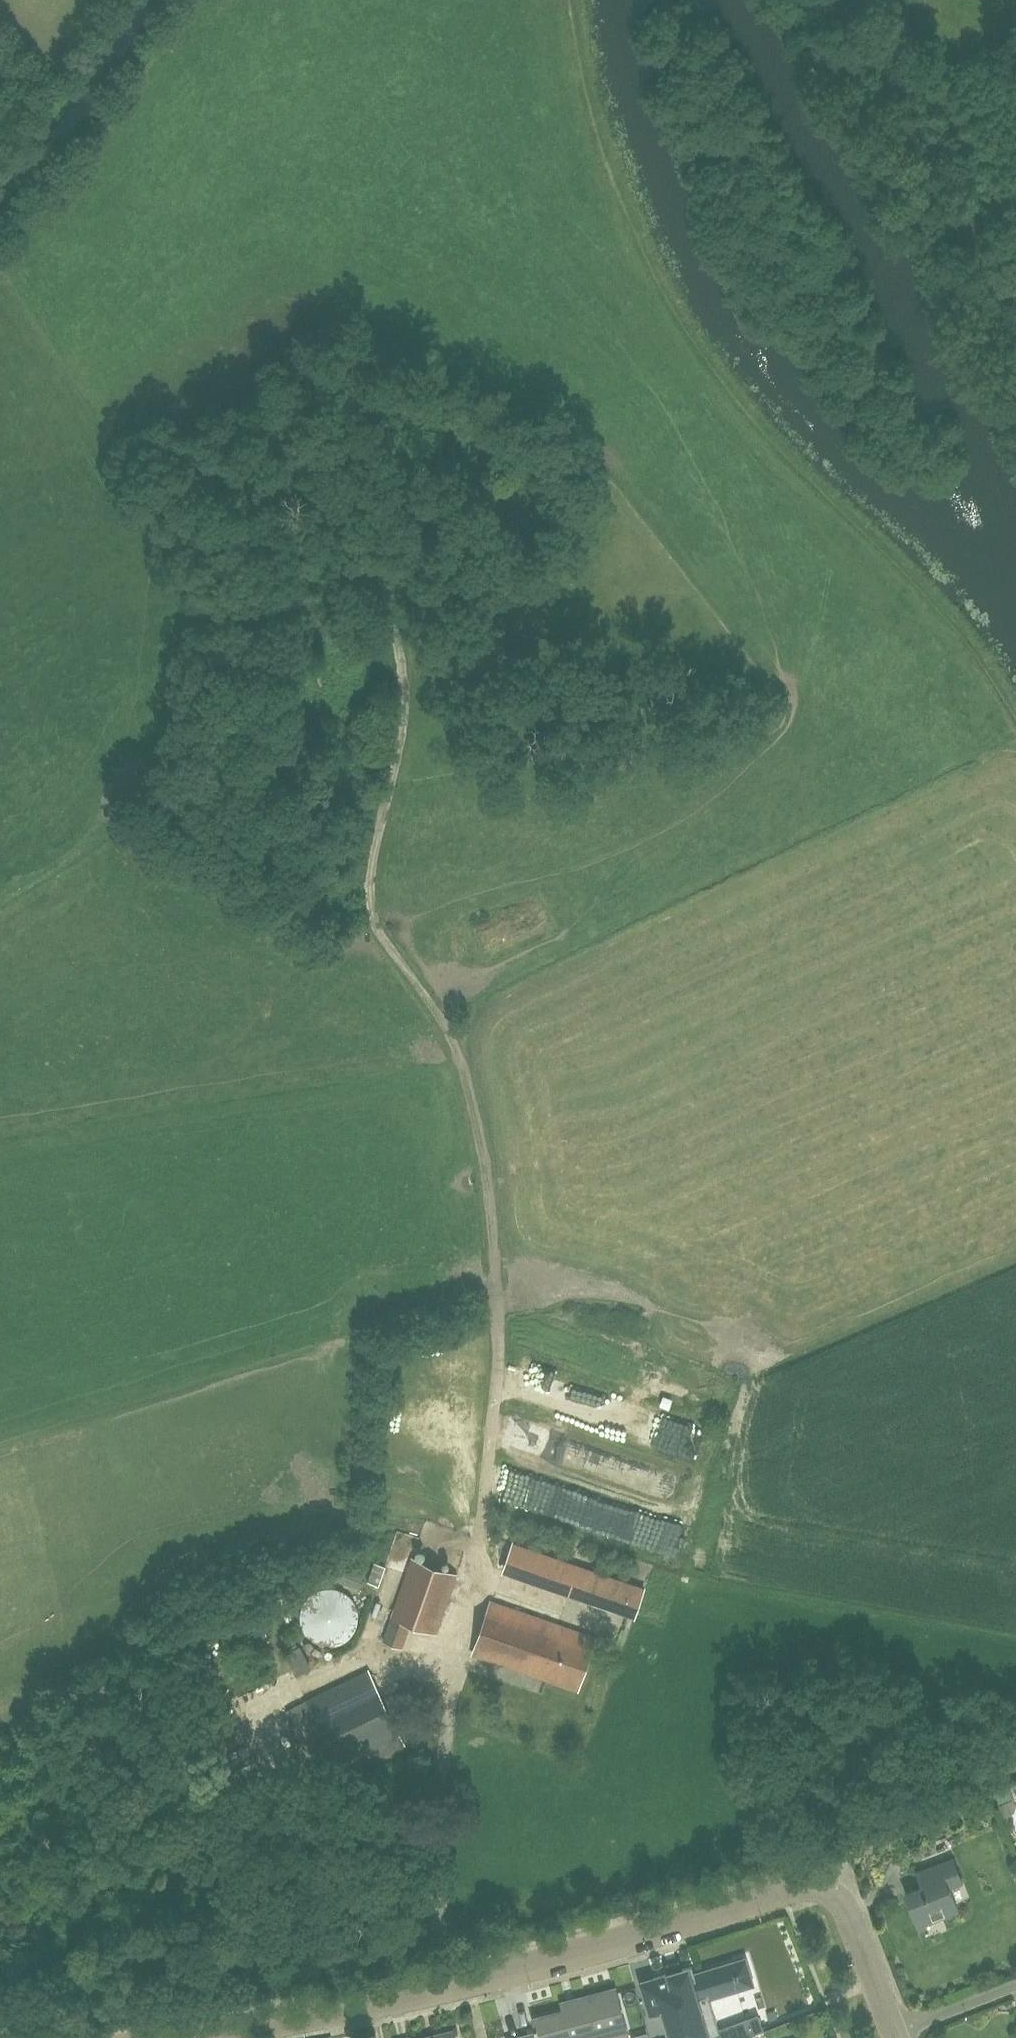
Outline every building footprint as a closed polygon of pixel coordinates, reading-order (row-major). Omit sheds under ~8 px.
[(630,1538),(683,1553),(689,1533),(635,1518),(630,1538)] [(458,1575),(455,1574),(413,1560),(384,1641),(403,1648),(411,1625),(437,1635),(458,1575)] [(565,1563),(558,1586),(585,1596),(593,1572),(580,1568),(565,1563)] [(364,1617),(365,1611),(364,1605),(363,1599),(359,1593),(355,1588),(351,1585),(345,1581),(338,1579),(332,1579),(328,1579),(320,1581),(314,1585),(309,1589),(306,1594),(303,1600),(301,1606),(301,1612),(302,1618),(304,1624),(308,1630),(312,1635),(318,1639),(323,1641),(328,1642),(335,1642),(341,1641),(347,1639),(352,1636),(356,1633),(360,1628),(362,1624),(364,1617)] [(493,1603),(489,1616),(475,1657),(578,1692),(596,1638),(493,1603)] [(313,1668),(302,1645),(286,1653),(296,1676),(313,1668)] [(337,1766),(399,1734),(368,1670),(307,1699),(337,1766)] [(949,1889),(963,1884),(954,1860),(924,1871),(929,1885),(907,1893),(921,1930),(925,1929),(924,1925),(958,1912),(949,1889)] [(663,2009),(672,2037),(721,2037),(720,2034),(709,2037),(697,1997),(707,1993),(709,1998),(710,1998),(742,1988),(734,1962),(694,1974),(692,1967),(683,1969),(667,1974),(654,1978),(641,1982),(651,2013),(663,2009)] [(616,1992),(561,2007),(563,2014),(533,2022),(535,2030),(534,2031),(536,2036),(529,2037),(587,2037),(605,2033),(607,2037),(628,2037),(616,1992)] [(750,2021),(755,2034),(764,2030),(760,2018),(750,2021)]
